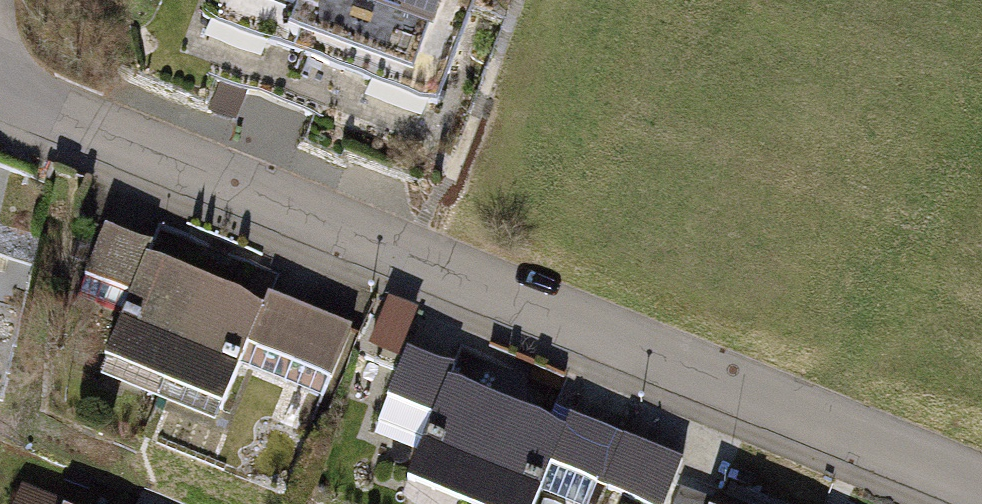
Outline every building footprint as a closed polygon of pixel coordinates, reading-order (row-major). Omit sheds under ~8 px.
[(474,2),(469,0),(202,0),(196,16),(434,106),(474,2)] [(146,253),(151,241),(105,223),(84,275),(130,293),(146,253)] [(247,342),(264,300),(146,253),(130,293),(98,372),(216,419),(247,342)] [(332,377),(353,324),(268,289),(264,300),(247,342),(332,377)] [(397,289),(385,331),(411,338),(422,295),(397,289)] [(448,377),(453,365),(407,345),(387,396),(433,415),(448,377)] [(566,425),(448,377),(433,415),(401,496),(413,503),(535,503),(552,462),(566,425)] [(601,481),(621,432),(570,413),(566,425),(552,462),(601,481)] [(624,432),(603,484),(649,503),(665,503),(683,456),(624,432)] [(69,503),(22,483),(13,503),(69,503)] [(682,485),(674,503),(716,503),(718,499),(682,485)] [(719,495),(718,499),(716,503),(741,503),(719,495)]
